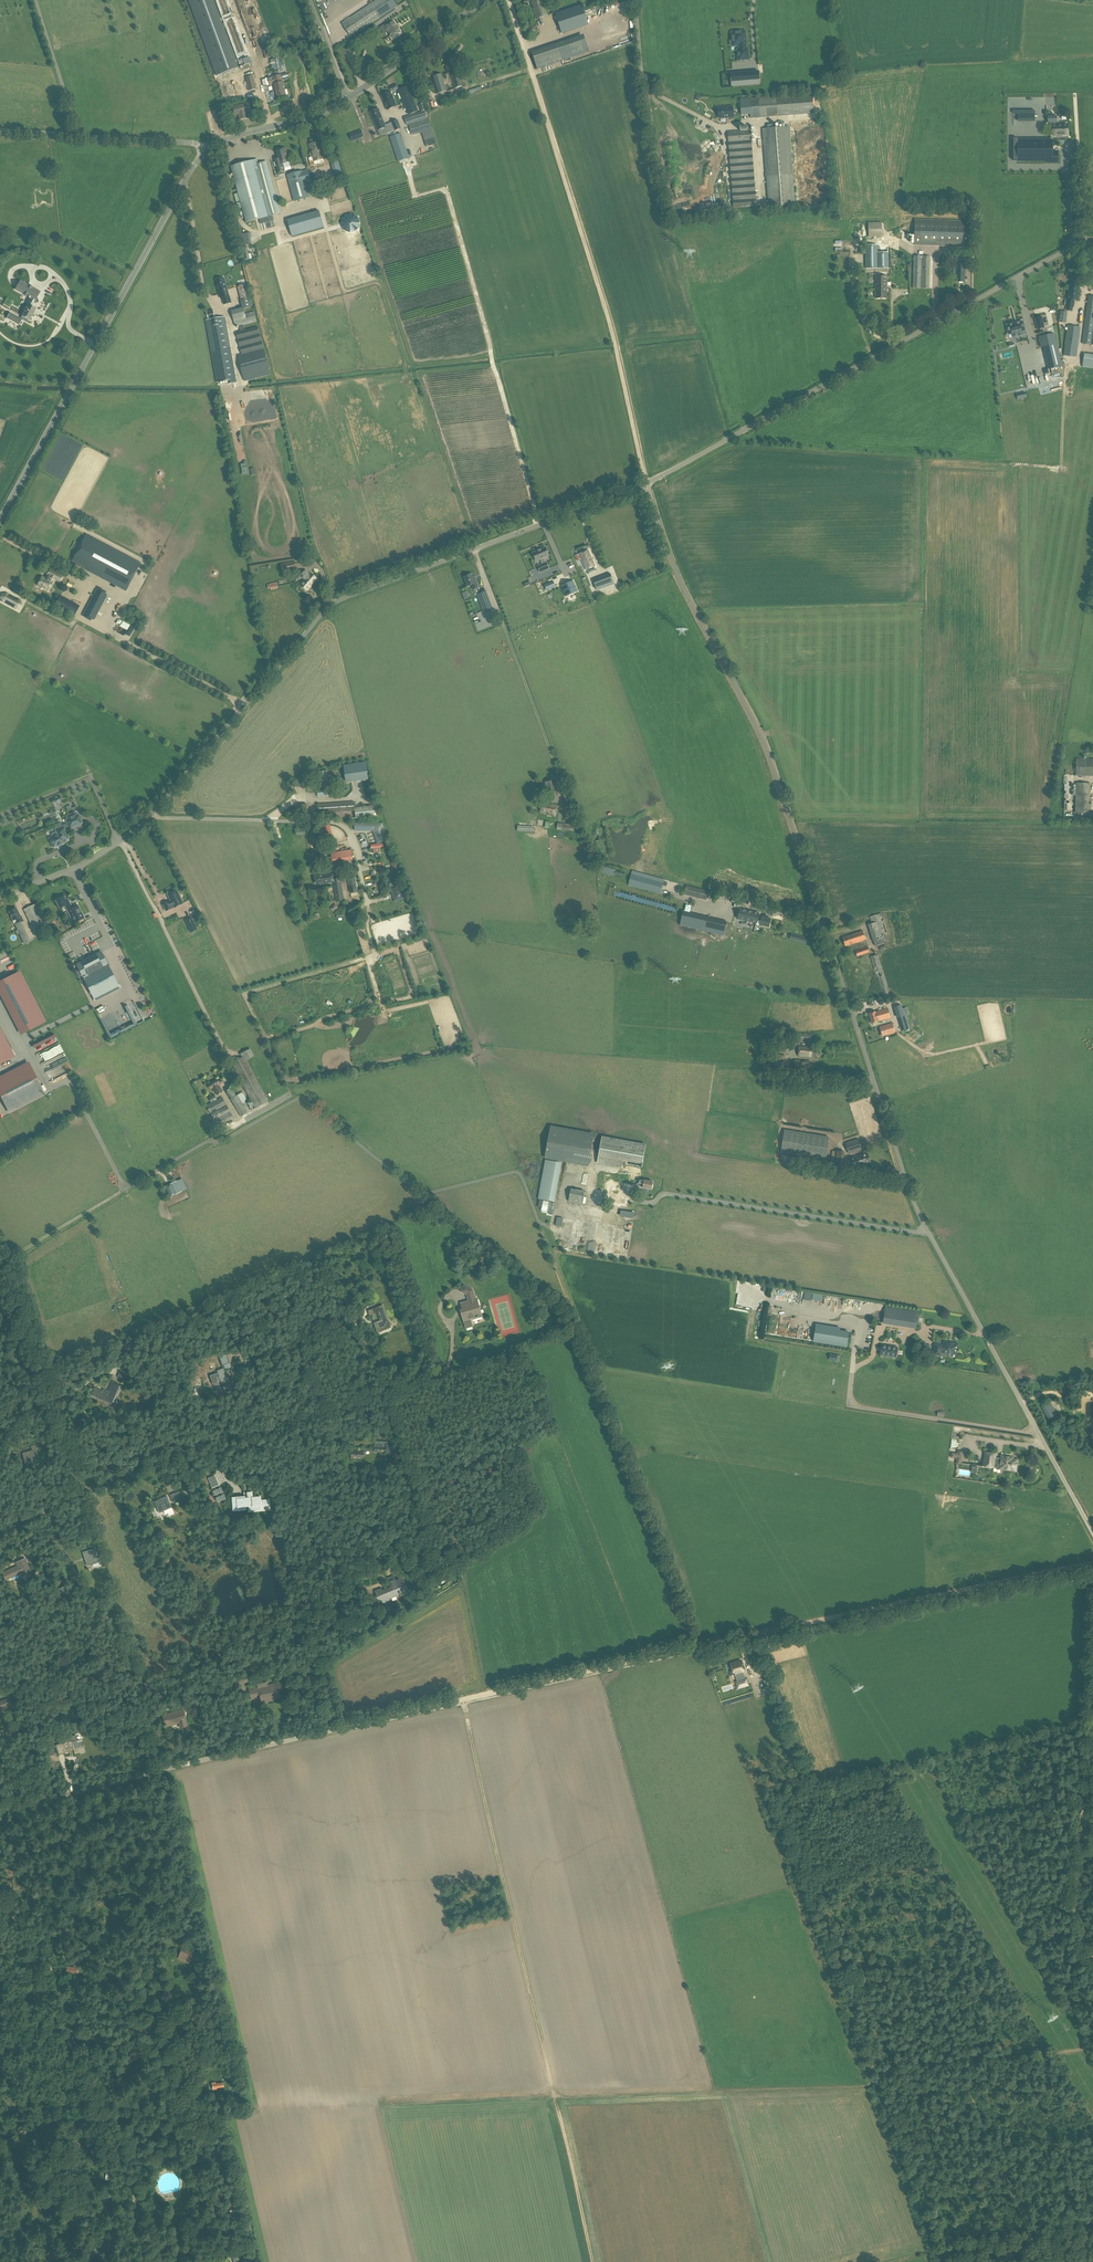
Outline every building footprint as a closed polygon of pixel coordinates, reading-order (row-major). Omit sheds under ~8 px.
[(341,24),(351,38),(398,7),(393,0),(377,0),(341,24)] [(537,19),(547,16),(542,0),(531,0),(537,19)] [(582,5),(556,14),(562,34),(588,26),(582,5)] [(385,25),(381,27),(386,34),(388,32),(392,38),(400,32),(394,22),(386,27),(385,25)] [(531,24),(526,30),(528,36),(534,37),(539,32),(537,25),(531,24)] [(732,41),(730,41),(730,45),(733,45),(733,46),(741,45),(742,50),(738,50),(739,60),(748,59),(748,49),(746,49),(746,45),(745,32),(738,32),(738,31),(734,32),(734,33),(732,33),(732,41)] [(264,62),(258,36),(236,41),(245,78),(252,77),(249,66),(264,62)] [(557,44),(532,53),(538,70),(563,61),(557,44)] [(758,71),(731,73),(732,86),(759,84),(758,71)] [(459,74),(451,76),(455,89),(462,87),(459,74)] [(281,75),(268,79),(270,85),(274,84),(277,97),(286,95),(281,75)] [(442,75),(433,78),(438,94),(447,91),(442,75)] [(407,87),(399,91),(409,115),(418,112),(407,87)] [(391,92),(381,96),(387,111),(397,106),(391,92)] [(812,94),(740,100),(742,116),(750,115),(751,119),(814,114),(812,94)] [(249,103),(233,107),(235,116),(239,115),(240,120),(249,118),(247,113),(251,112),(249,103)] [(733,107),(718,108),(719,119),(734,118),(733,107)] [(378,109),(370,113),(378,131),(382,129),(384,134),(400,127),(398,121),(389,125),(386,126),(378,109)] [(425,112),(405,119),(407,126),(409,125),(412,136),(432,129),(428,118),(427,119),(425,112)] [(1056,116),(1048,116),(1048,122),(1054,122),(1054,125),(1052,125),(1053,137),(1068,136),(1067,124),(1056,124),(1056,122),(1056,116)] [(740,131),(728,132),(734,208),(757,207),(750,127),(740,128),(740,131)] [(789,127),(763,129),(769,208),(795,206),(789,127)] [(829,205),(825,127),(795,129),(800,206),(829,205)] [(431,130),(422,133),(424,140),(434,137),(431,130)] [(361,131),(351,135),(354,141),(364,137),(361,131)] [(401,134),(390,137),(398,162),(409,159),(401,134)] [(1052,152),(1052,140),(1018,140),(1018,161),(1045,161),(1045,163),(1057,163),(1057,152),(1052,152)] [(320,142),(309,144),(313,162),(325,159),(320,142)] [(278,159),(274,160),(278,173),(279,173),(280,176),(285,174),(284,171),(285,171),(283,163),(289,162),(286,148),(276,151),(278,159)] [(257,160),(231,167),(246,223),(281,213),(266,162),(258,164),(257,160)] [(302,172),(288,176),(295,201),(309,197),(305,182),(311,181),(308,171),(302,173),(302,172)] [(319,211),(288,221),(292,237),(324,227),(319,211)] [(915,220),(914,245),(969,247),(970,222),(915,220)] [(879,222),(866,222),(866,237),(880,236),(879,222)] [(242,243),(250,242),(248,234),(241,235),(242,243)] [(878,245),(867,246),(867,269),(889,268),(888,253),(878,253),(878,245)] [(914,256),(913,288),(929,289),(930,257),(914,256)] [(956,263),(956,268),(957,268),(957,282),(965,282),(966,263),(958,263),(956,263)] [(887,276),(876,276),(876,299),(887,299),(887,276)] [(224,278),(216,281),(221,298),(223,298),(225,305),(231,303),(230,296),(229,296),(228,292),(224,278)] [(32,287),(20,281),(15,290),(29,297),(29,298),(30,299),(30,298),(32,299),(35,301),(37,298),(29,293),(32,287)] [(233,312),(233,314),(236,327),(239,326),(240,331),(236,332),(242,355),(264,349),(258,327),(245,330),(244,325),(257,322),(254,312),(245,314),(244,309),(253,307),(247,285),(238,287),(243,309),(233,312)] [(1074,308),(1075,300),(1078,300),(1080,286),(1070,285),(1068,299),(1066,299),(1065,307),(1066,307),(1066,311),(1072,312),(1072,308),(1074,308)] [(1082,344),(1092,345),(1092,346),(1092,296),(1089,296),(1082,344)] [(25,310),(20,319),(10,313),(7,318),(23,327),(26,322),(31,325),(32,322),(33,323),(35,319),(36,319),(38,316),(37,315),(40,311),(28,304),(27,306),(24,310),(25,310)] [(208,311),(207,312),(209,319),(215,317),(213,310),(212,310),(211,306),(207,307),(208,311)] [(225,317),(206,320),(217,383),(236,379),(225,317)] [(1044,328),(1042,317),(1035,319),(1038,329),(1044,328)] [(1016,323),(1013,324),(1007,325),(1009,334),(1022,331),(1023,335),(1026,334),(1025,327),(1024,327),(1022,322),(1016,323)] [(1068,326),(1064,356),(1077,358),(1081,327),(1068,326)] [(1062,366),(1055,334),(1038,338),(1041,347),(1044,347),(1049,369),(1062,366)] [(264,350),(239,357),(245,382),(271,376),(264,350)] [(619,537),(630,533),(628,528),(617,532),(619,537)] [(86,535),(72,562),(126,590),(140,564),(86,535)] [(538,551),(533,553),(537,561),(540,559),(543,564),(538,566),(540,572),(549,569),(546,562),(546,563),(544,558),(545,557),(545,558),(549,557),(548,556),(549,556),(545,548),(541,550),(540,549),(538,551)] [(596,566),(589,550),(579,554),(581,559),(586,570),(596,566)] [(295,562),(281,564),(282,572),(296,570),(295,562)] [(42,576),(38,585),(39,586),(38,587),(42,589),(42,588),(49,591),(55,579),(60,582),(63,576),(50,569),(46,578),(42,576)] [(306,571),(302,576),(306,580),(304,582),(310,587),(317,579),(311,574),(311,575),(306,571)] [(472,574),(464,577),(468,586),(471,585),(473,589),(479,587),(475,578),(473,579),(472,574)] [(609,574),(592,580),(596,590),(613,583),(609,574)] [(553,581),(544,585),(547,590),(556,587),(553,581)] [(573,581),(561,586),(565,596),(577,591),(573,581)] [(113,615),(120,601),(119,602),(108,596),(96,590),(96,589),(96,588),(88,602),(83,613),(81,617),(80,617),(81,618),(81,617),(105,629),(105,630),(107,626),(113,615)] [(487,591),(477,594),(484,612),(493,609),(487,591)] [(22,605),(20,601),(6,593),(2,594),(1,597),(2,601),(16,609),(20,608),(22,605)] [(79,607),(63,599),(60,597),(58,601),(55,608),(58,609),(73,617),(77,611),(79,607)] [(1076,776),(1092,777),(1092,759),(1076,759),(1076,776)] [(366,763),(344,766),(346,782),(368,778),(366,763)] [(328,770),(319,772),(320,783),(329,781),(328,770)] [(555,780),(545,782),(547,796),(557,795),(555,780)] [(1076,813),(1089,814),(1089,816),(1082,816),(1082,822),(1092,822),(1092,812),(1090,812),(1091,784),(1076,784),(1076,813)] [(333,787),(317,790),(318,797),(334,794),(333,787)] [(567,789),(561,791),(564,802),(570,800),(567,789)] [(354,801),(319,803),(320,813),(355,811),(355,807),(354,801)] [(543,802),(540,813),(555,816),(558,805),(543,802)] [(307,804),(295,805),(297,818),(309,817),(307,804)] [(355,807),(355,811),(356,818),(379,816),(378,805),(355,807)] [(88,807),(79,810),(89,839),(101,835),(94,816),(91,817),(88,807)] [(574,807),(564,807),(564,820),(573,820),(574,807)] [(64,828),(64,827),(69,825),(70,828),(82,823),(79,815),(77,815),(75,813),(67,816),(69,819),(67,820),(68,823),(62,826),(61,823),(56,825),(58,827),(55,829),(56,832),(52,834),(54,839),(53,840),(52,841),(52,842),(52,843),(52,845),(53,846),(54,847),(58,845),(59,846),(62,845),(62,843),(66,842),(65,839),(68,838),(66,831),(66,830),(65,828),(64,828)] [(558,823),(557,829),(574,831),(575,824),(558,823)] [(388,840),(382,824),(355,824),(355,831),(373,831),(378,844),(388,840)] [(330,825),(325,826),(327,837),(333,836),(330,825)] [(616,871),(600,866),(599,872),(614,877),(614,875),(616,871)] [(320,875),(315,876),(316,884),(321,883),(321,884),(333,882),(334,882),(334,880),(332,872),(326,873),(326,869),(320,870),(320,875)] [(632,873),(628,885),(661,894),(664,881),(632,873)] [(358,893),(355,876),(348,878),(350,894),(358,893)] [(403,886),(391,890),(395,902),(407,898),(403,886)] [(687,886),(684,895),(706,901),(709,892),(687,886)] [(171,901),(163,905),(166,911),(174,907),(183,903),(177,891),(168,895),(171,901)] [(64,897),(56,900),(60,908),(65,905),(74,923),(84,918),(78,905),(73,908),(68,899),(66,900),(64,897)] [(97,898),(93,900),(98,911),(102,908),(97,898)] [(36,903),(24,909),(34,930),(46,924),(36,903)] [(16,908),(10,912),(14,920),(16,919),(18,923),(16,924),(25,944),(30,942),(21,922),(23,921),(21,916),(20,917),(16,908)] [(740,910),(738,919),(757,923),(756,925),(761,926),(761,925),(769,927),(771,919),(758,916),(759,914),(740,910)] [(380,945),(421,934),(416,913),(374,924),(380,945)] [(872,923),(868,925),(874,942),(875,946),(888,942),(886,933),(887,933),(881,913),(870,917),(872,923)] [(172,917),(174,923),(182,920),(180,914),(172,917)] [(735,925),(736,919),(721,916),(719,921),(735,925)] [(196,926),(191,918),(185,920),(190,929),(196,926)] [(794,925),(793,930),(810,934),(811,929),(794,925)] [(863,932),(843,939),(846,946),(866,940),(863,932)] [(868,947),(855,951),(857,957),(870,953),(868,947)] [(102,952),(77,965),(94,999),(119,986),(102,952)] [(878,954),(871,956),(881,988),(888,985),(878,954)] [(0,982),(0,984),(9,1002),(29,992),(19,972),(0,982)] [(888,985),(881,988),(882,993),(884,998),(891,996),(888,985)] [(903,1004),(895,1006),(898,1019),(905,1016),(905,1015),(906,1015),(903,1004)] [(100,1010),(103,1014),(108,1011),(105,1006),(100,1010)] [(876,1012),(869,1014),(872,1024),(879,1022),(879,1021),(891,1018),(888,1009),(876,1012)] [(905,1016),(898,1019),(902,1031),(909,1029),(905,1016)] [(893,1023),(880,1027),(882,1037),(896,1033),(893,1023)] [(13,1057),(0,1031),(0,1063),(13,1057)] [(798,1033),(798,1039),(807,1040),(806,1047),(812,1048),(813,1034),(798,1033)] [(798,1047),(798,1057),(810,1057),(811,1048),(798,1047)] [(243,1057),(232,1063),(254,1104),(249,1106),(252,1110),(269,1101),(247,1060),(255,1056),(251,1048),(241,1053),(243,1057)] [(774,1055),(773,1069),(785,1069),(785,1063),(780,1063),(780,1061),(785,1061),(785,1055),(774,1055)] [(795,1061),(794,1072),(810,1073),(810,1061),(795,1061)] [(43,1091),(35,1077),(1,1095),(8,1109),(43,1091)] [(217,1079),(207,1085),(210,1090),(212,1088),(216,1095),(222,1091),(218,1084),(219,1083),(220,1085),(223,1083),(221,1080),(218,1081),(217,1079)] [(227,1090),(227,1092),(231,1098),(230,1099),(241,1116),(246,1113),(241,1105),(247,1101),(242,1092),(232,1097),(236,1095),(233,1091),(235,1090),(237,1092),(241,1090),(238,1083),(233,1086),(234,1088),(232,1089),(230,1087),(227,1090)] [(221,1097),(207,1106),(215,1120),(212,1122),(216,1129),(234,1119),(230,1111),(223,1098),(221,1097)] [(589,1163),(594,1134),(552,1127),(547,1156),(562,1158),(589,1163)] [(826,1161),(829,1138),(785,1130),(781,1154),(826,1161)] [(602,1136),(598,1163),(623,1167),(622,1172),(625,1172),(623,1180),(638,1183),(637,1185),(644,1187),(643,1187),(652,1189),(653,1182),(645,1180),(645,1181),(640,1180),(643,1162),(646,1144),(602,1136)] [(858,1139),(846,1144),(849,1154),(862,1149),(858,1139)] [(845,1151),(837,1151),(836,1163),(835,1166),(844,1167),(845,1151)] [(861,1155),(851,1159),(854,1168),(864,1164),(864,1163),(870,1161),(867,1153),(861,1155)] [(547,1156),(540,1199),(555,1202),(562,1158),(547,1156)] [(617,1193),(619,1182),(618,1182),(619,1177),(608,1175),(606,1186),(605,1191),(606,1191),(604,1198),(609,1198),(610,1192),(617,1193)] [(187,1188),(182,1178),(164,1186),(169,1196),(187,1188)] [(585,1205),(587,1191),(574,1189),(571,1203),(585,1205)] [(543,1201),(542,1209),(552,1210),(552,1214),(555,1214),(557,1203),(543,1201)] [(591,1210),(586,1238),(608,1242),(613,1214),(591,1210)] [(629,1259),(639,1260),(640,1254),(636,1254),(636,1250),(640,1251),(640,1244),(637,1244),(637,1241),(631,1241),(629,1259)] [(464,1285),(460,1292),(466,1295),(468,1301),(461,1303),(464,1312),(462,1312),(466,1328),(473,1326),(471,1320),(483,1316),(480,1308),(479,1309),(476,1298),(473,1289),(464,1285)] [(811,1301),(812,1293),(805,1292),(803,1300),(811,1301)] [(383,1305),(368,1311),(370,1315),(377,1312),(381,1320),(374,1323),(378,1332),(391,1326),(383,1305)] [(345,1311),(341,1313),(343,1317),(351,1314),(348,1306),(344,1307),(345,1311)] [(887,1306),(885,1321),(918,1327),(920,1311),(887,1306)] [(840,1328),(816,1324),(813,1341),(847,1347),(849,1333),(840,1331),(840,1328)] [(126,1339),(121,1345),(129,1351),(133,1346),(126,1339)] [(936,1345),(935,1353),(942,1354),(943,1350),(949,1351),(950,1352),(958,1353),(959,1347),(960,1347),(960,1342),(955,1342),(954,1342),(950,1342),(950,1341),(946,1340),(945,1345),(943,1346),(936,1345)] [(922,1344),(921,1352),(931,1353),(932,1345),(922,1344)] [(897,1347),(882,1345),(880,1355),(896,1357),(897,1347)] [(220,1373),(213,1376),(216,1385),(223,1382),(224,1386),(231,1383),(226,1369),(220,1371),(220,1373)] [(122,1371),(120,1377),(128,1380),(130,1374),(122,1371)] [(110,1405),(113,1404),(115,1408),(123,1404),(119,1394),(111,1398),(112,1400),(108,1401),(108,1399),(104,1400),(102,1396),(99,1397),(96,1389),(86,1393),(90,1402),(94,1400),(96,1405),(100,1403),(104,1412),(111,1409),(110,1405)] [(1050,1402),(1042,1406),(1049,1419),(1057,1415),(1050,1402)] [(375,1436),(374,1452),(383,1453),(383,1455),(392,1456),(392,1450),(389,1450),(390,1440),(388,1440),(388,1437),(375,1436)] [(32,1450),(22,1453),(26,1464),(36,1461),(34,1452),(37,1451),(35,1445),(31,1446),(32,1450)] [(352,1451),(352,1458),(363,1459),(364,1451),(352,1451)] [(985,1451),(983,1467),(996,1469),(996,1468),(999,1468),(999,1470),(1017,1473),(1020,1459),(1015,1458),(1015,1456),(1001,1454),(1001,1458),(997,1458),(998,1453),(985,1451)] [(176,1492),(170,1495),(173,1502),(179,1499),(176,1492)] [(244,1496),(231,1497),(232,1511),(245,1510),(245,1507),(247,1507),(248,1513),(261,1512),(261,1506),(270,1506),(269,1500),(260,1501),(260,1497),(252,1498),(252,1492),(247,1493),(248,1498),(245,1498),(244,1496)] [(167,1497),(155,1502),(159,1513),(172,1508),(167,1497)] [(95,1549),(83,1553),(87,1566),(99,1562),(95,1549)] [(424,1557),(415,1558),(419,1575),(427,1573),(424,1557)] [(19,1567),(3,1574),(6,1580),(22,1573),(24,1578),(32,1575),(25,1559),(17,1563),(19,1567)] [(381,1589),(375,1592),(377,1598),(375,1599),(376,1601),(384,1605),(387,1604),(386,1600),(408,1591),(405,1583),(403,1578),(396,1581),(394,1577),(388,1579),(392,1589),(383,1593),(381,1589)] [(83,1581),(68,1586),(71,1593),(85,1590),(83,1581)] [(71,1593),(68,1586),(66,1586),(59,1589),(62,1596),(71,1593)] [(738,1689),(748,1685),(746,1679),(743,1680),(741,1673),(744,1672),(741,1662),(731,1665),(733,1670),(730,1671),(732,1676),(737,1675),(739,1681),(736,1682),(738,1689)] [(766,1666),(759,1669),(761,1675),(768,1673),(766,1666)] [(772,1678),(764,1680),(766,1690),(776,1687),(772,1678)] [(230,1691),(227,1692),(228,1698),(245,1695),(242,1680),(232,1682),(235,1692),(230,1693),(230,1691)] [(152,1681),(144,1683),(147,1693),(154,1691),(152,1681)] [(256,1687),(249,1689),(250,1697),(260,1695),(262,1702),(280,1698),(278,1689),(281,1688),(279,1683),(270,1685),(266,1686),(265,1682),(255,1685),(256,1687)] [(4,1709),(10,1707),(7,1699),(2,1701),(2,1702),(0,1702),(0,1710),(4,1709)] [(183,1710),(163,1715),(166,1726),(179,1723),(180,1728),(187,1726),(185,1721),(186,1721),(183,1710)] [(0,1732),(0,1738),(7,1736),(8,1738),(15,1736),(12,1729),(6,1731),(6,1730),(0,1732)] [(53,1746),(47,1748),(49,1756),(54,1755),(52,1749),(57,1747),(59,1755),(69,1752),(71,1757),(74,1756),(72,1750),(74,1750),(75,1754),(85,1751),(84,1749),(85,1749),(83,1741),(78,1743),(76,1735),(64,1738),(65,1742),(56,1745),(56,1744),(52,1745),(53,1746)] [(181,1948),(178,1957),(189,1962),(192,1952),(181,1948)] [(67,1965),(66,1971),(76,1973),(77,1966),(67,1965)] [(94,2246),(91,2248),(98,2255),(100,2252),(94,2246)] [(50,2249),(47,2254),(58,2260),(61,2254),(50,2249)]
